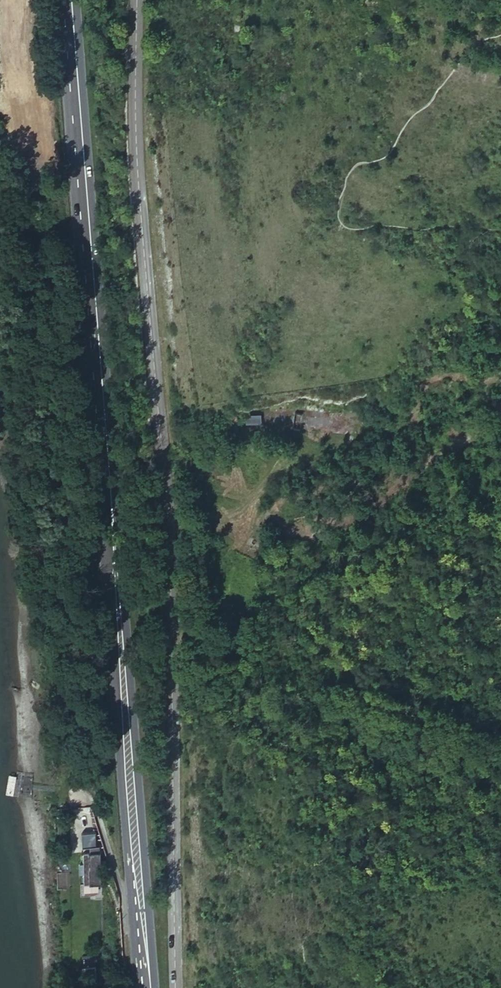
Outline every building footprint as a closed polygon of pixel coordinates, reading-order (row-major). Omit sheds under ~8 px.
[(261,428),(261,415),(247,415),(246,427),(261,428)] [(43,805),(42,798),(41,794),(32,795),(34,812),(43,812),(43,805)] [(43,805),(60,805),(59,797),(42,798),(43,805)] [(83,835),(83,846),(97,846),(97,834),(83,835)] [(80,881),(98,880),(96,850),(79,851),(80,881)] [(99,886),(98,880),(80,881),(81,888),(99,886)]
